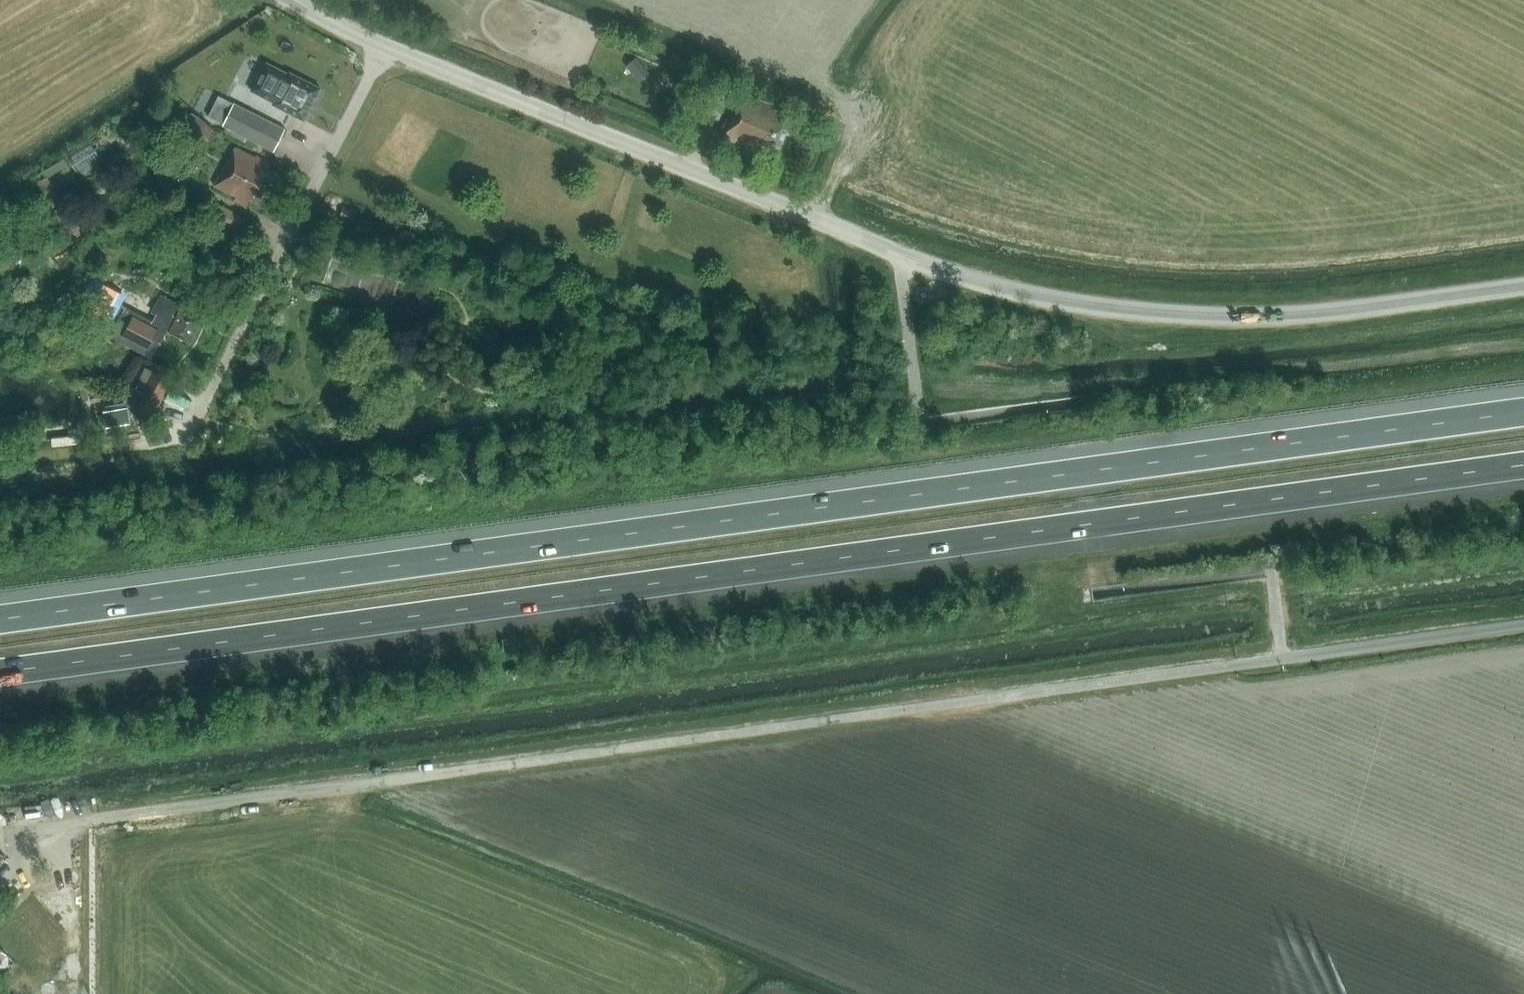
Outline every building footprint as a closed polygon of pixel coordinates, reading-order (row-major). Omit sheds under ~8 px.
[(648,73),(634,57),(624,66),(638,81),(648,73)] [(290,72),(289,74),(277,68),(262,96),(274,102),(273,104),(304,120),(320,88),(290,72)] [(777,153),(791,119),(782,115),(784,110),(741,92),(735,106),(733,105),(720,136),(766,154),(768,149),(777,153)] [(250,101),(238,95),(235,101),(223,95),(210,120),(273,152),(285,128),(246,109),(250,101)] [(197,116),(185,131),(205,146),(217,131),(197,116)] [(214,185),(235,196),(233,201),(247,208),(251,199),(261,204),(277,173),(267,168),(270,163),(256,155),(255,157),(236,147),(230,159),(228,158),(214,185)] [(75,180),(67,168),(60,172),(68,184),(75,180)] [(235,230),(242,216),(216,203),(209,217),(235,230)] [(67,204),(53,211),(68,240),(82,233),(67,204)] [(126,304),(99,291),(88,314),(114,327),(126,304)] [(202,320),(181,309),(177,316),(173,314),(178,304),(161,295),(152,312),(156,314),(153,321),(126,308),(114,331),(154,351),(166,329),(170,331),(190,342),(202,320)] [(169,379),(152,370),(133,408),(150,416),(169,379)]
